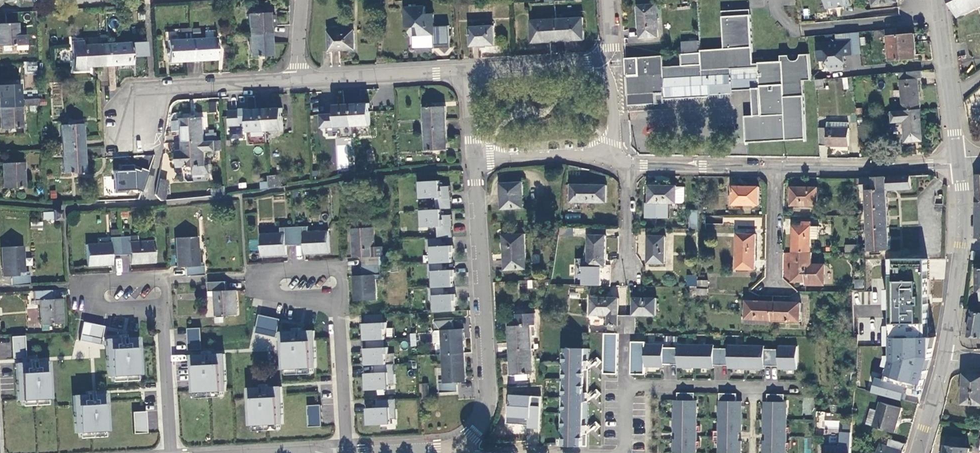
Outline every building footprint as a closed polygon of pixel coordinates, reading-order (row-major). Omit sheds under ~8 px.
[(753,48),(750,0),(698,0),(701,52),(753,48)] [(828,8),(840,7),(840,4),(844,4),(844,6),(853,5),(852,0),(827,0),(828,8)] [(964,16),(979,8),(979,10),(979,0),(956,0),(964,16)] [(657,5),(639,6),(640,21),(640,29),(643,28),(644,38),(659,37),(657,5)] [(406,7),(407,27),(420,26),(420,35),(414,36),(415,49),(432,49),(432,45),(451,44),(449,25),(435,26),(434,14),(426,14),(425,6),(406,7)] [(249,35),(271,34),(271,29),(270,25),(270,15),(270,12),(261,13),(256,13),(248,13),(249,35)] [(558,19),(559,42),(572,41),(585,40),(584,18),(558,19)] [(542,42),(559,42),(558,19),(532,21),(533,43),(542,42)] [(17,35),(17,23),(0,24),(0,46),(2,46),(10,45),(18,45),(17,35)] [(482,46),(495,45),(494,26),(470,27),(471,46),(482,46)] [(897,29),(875,31),(875,37),(886,36),(888,35),(891,60),(914,58),(912,33),(898,34),(897,29)] [(355,49),(354,31),(329,32),(330,51),(335,50),(355,49)] [(853,55),(862,54),(860,32),(851,33),(851,40),(852,40),(853,55)] [(830,65),(831,71),(843,70),(842,64),(846,64),(845,55),(853,55),(852,40),(851,40),(851,33),(836,34),(837,41),(817,43),(819,61),(825,60),(830,65)] [(25,34),(17,35),(18,45),(25,44),(25,34)] [(272,55),(271,34),(249,35),(250,57),(262,56),(272,55)] [(192,40),(193,61),(208,60),(217,60),(216,38),(192,40)] [(101,66),(109,65),(107,44),(84,45),(84,40),(72,41),(74,71),(85,71),(85,67),(88,66),(101,66)] [(186,61),(193,61),(192,40),(168,41),(169,62),(186,61)] [(684,51),(699,51),(698,40),(683,41),(684,51)] [(107,44),(109,65),(122,65),(132,64),(132,56),(147,56),(146,42),(107,44)] [(639,74),(627,74),(628,95),(629,95),(629,105),(657,104),(656,94),(665,93),(665,99),(685,98),(710,97),(710,94),(733,93),(733,89),(762,88),(760,63),(754,64),(753,48),(701,52),(702,63),(663,66),(663,55),(638,57),(639,74)] [(804,81),(812,80),(811,68),(809,53),(800,54),(799,56),(798,58),(796,59),(795,59),(791,58),(790,57),(790,56),(789,54),(778,55),(779,60),(760,62),(760,63),(762,88),(762,107),(741,108),(742,125),(738,125),(739,144),(760,143),(774,143),(773,124),(808,122),(807,94),(805,94),(804,81)] [(25,61),(24,73),(37,73),(37,62),(25,61)] [(910,79),(909,72),(900,73),(903,111),(922,109),(919,78),(910,79)] [(21,106),(20,85),(0,86),(0,107),(21,106)] [(353,104),(353,105),(354,126),(371,125),(370,103),(364,104),(353,104)] [(323,128),(354,126),(353,105),(353,104),(341,105),(335,105),(336,114),(323,115),(323,128)] [(21,106),(0,107),(0,129),(22,127),(21,106)] [(426,129),(447,128),(446,116),(446,106),(425,107),(426,129)] [(266,109),(267,130),(284,129),(283,108),(274,109),(266,109)] [(268,144),(267,130),(266,109),(256,110),(248,110),(248,109),(240,109),(240,111),(230,111),(231,123),(231,126),(242,125),(242,123),(249,122),(249,131),(250,142),(255,142),(255,145),(268,144)] [(924,141),(922,109),(903,111),(893,111),(894,123),(904,122),(906,142),(918,141),(924,141)] [(183,143),(205,142),(204,117),(173,119),(174,125),(174,131),(182,131),(183,143)] [(62,150),(83,148),(83,137),(82,124),(61,125),(62,144),(62,150)] [(447,139),(447,128),(426,129),(427,151),(448,150),(447,139)] [(828,128),(820,128),(821,143),(821,145),(836,145),(849,145),(850,128),(849,128),(828,128)] [(217,151),(216,141),(205,142),(183,143),(184,151),(178,151),(178,159),(178,167),(194,167),(194,168),(194,169),(194,174),(210,173),(209,166),(208,166),(206,166),(206,152),(217,151)] [(84,159),(83,148),(62,150),(63,157),(63,173),(85,172),(84,159)] [(63,157),(62,150),(56,150),(50,150),(51,158),(63,157)] [(23,162),(1,163),(3,188),(24,187),(23,162)] [(142,191),(149,171),(136,166),(121,166),(121,173),(116,173),(117,190),(137,189),(142,191)] [(911,176),(862,178),(862,185),(863,192),(867,192),(870,250),(891,249),(888,190),(912,189),(911,176)] [(454,238),(453,215),(443,216),(442,210),(453,209),(451,186),(441,187),(441,181),(420,182),(421,199),(437,198),(438,210),(421,211),(422,228),(439,227),(439,239),(427,239),(428,253),(432,252),(433,263),(429,264),(429,277),(433,277),(434,288),(430,288),(431,301),(435,301),(435,313),(456,312),(456,301),(458,301),(457,295),(446,295),(446,288),(455,287),(454,277),(456,277),(456,270),(445,271),(444,263),(454,263),(453,252),(455,252),(455,246),(443,247),(443,239),(454,238)] [(165,184),(157,182),(156,185),(154,195),(161,200),(162,200),(165,184)] [(523,182),(501,183),(502,209),(524,208),(523,182)] [(586,184),(572,184),(572,202),(607,202),(607,185),(586,184)] [(665,186),(650,186),(650,203),(677,203),(677,186),(665,186)] [(747,187),(733,187),(733,205),(759,205),(759,187),(747,187)] [(818,205),(818,188),(805,188),(793,188),(793,205),(818,205)] [(53,219),(61,219),(61,210),(53,211),(53,212),(53,218),(53,219)] [(794,252),(812,253),(812,221),(803,221),(803,226),(794,226),(794,240),(794,252)] [(295,227),(296,245),(305,244),(305,254),(330,253),(329,230),(309,232),(309,226),(295,227)] [(287,245),(296,245),(295,227),(286,227),(286,233),(261,234),(262,256),(288,255),(287,245)] [(575,235),(575,227),(561,227),(561,235),(575,235)] [(363,266),(381,265),(381,262),(392,261),(392,256),(383,256),(376,257),(376,247),(375,228),(353,229),(354,258),(363,257),(363,266)] [(525,234),(503,235),(506,270),(527,268),(525,234)] [(756,234),(745,234),(745,237),(738,237),(738,269),(755,269),(756,253),(756,234)] [(119,237),(120,254),(129,254),(129,263),(154,262),(153,240),(137,241),(137,235),(119,237)] [(606,236),(589,235),(589,267),(606,267),(606,245),(606,236)] [(666,236),(649,236),(649,247),(649,263),(665,263),(666,236)] [(111,255),(120,254),(119,237),(110,237),(110,243),(86,244),(86,266),(112,264),(111,255)] [(185,276),(204,275),(203,257),(198,257),(197,237),(175,238),(176,267),(185,266),(185,276)] [(11,285),(29,284),(29,275),(24,275),(22,246),(1,247),(2,276),(10,276),(11,285)] [(813,265),(813,252),(812,253),(794,252),(793,266),(793,281),(807,281),(823,281),(824,270),(813,270),(813,265)] [(928,259),(886,259),(887,357),(882,378),(907,385),(923,389),(936,337),(929,337),(928,259)] [(382,274),(381,265),(363,266),(363,275),(354,276),(355,300),(377,299),(376,275),(382,274)] [(826,265),(813,265),(813,270),(824,270),(823,281),(807,281),(807,284),(826,284),(826,265)] [(863,288),(863,280),(854,279),(854,287),(863,288)] [(227,291),(227,281),(209,282),(210,295),(215,295),(216,316),(238,315),(237,290),(227,291)] [(51,299),(51,290),(33,291),(34,304),(39,304),(40,325),(62,323),(61,299),(51,299)] [(707,295),(698,295),(697,304),(707,304),(707,295)] [(626,333),(626,315),(619,315),(619,298),(612,298),(591,298),(591,315),(609,315),(609,333),(618,333),(626,333)] [(633,316),(626,315),(626,333),(636,334),(636,316),(657,316),(658,299),(638,299),(633,299),(633,316)] [(773,320),(773,302),(763,302),(747,301),(746,316),(742,317),(742,322),(746,323),(746,319),(773,320)] [(785,303),(773,302),(773,320),(773,321),(801,321),(802,303),(785,303)] [(973,312),(969,336),(979,338),(979,313),(973,312)] [(510,351),(532,349),(530,325),(536,325),(535,313),(517,314),(518,326),(509,327),(510,351)] [(277,336),(278,332),(281,319),(260,314),(256,333),(277,337),(277,336)] [(386,340),(386,329),(388,329),(388,323),(385,323),(384,315),(367,316),(367,324),(365,324),(365,341),(368,341),(368,349),(366,349),(367,366),(376,365),(377,373),(367,374),(368,390),(390,389),(390,384),(396,384),(395,364),(388,365),(387,354),(389,354),(389,348),(386,348),(386,340)] [(443,343),(444,357),(465,356),(464,330),(455,330),(454,321),(436,322),(437,331),(435,333),(435,344),(443,343)] [(78,341),(100,345),(101,340),(104,326),(82,322),(78,341)] [(203,349),(202,327),(188,328),(189,350),(203,349)] [(295,331),(295,341),(296,341),(296,340),(301,340),(302,341),(302,331),(302,327),(294,328),(295,331)] [(295,341),(295,331),(282,332),(282,336),(284,369),(287,369),(313,368),(317,367),(315,330),(302,331),(302,341),(301,340),(296,340),(296,341),(295,341)] [(604,373),(618,374),(618,333),(609,333),(604,333),(604,373)] [(125,348),(125,338),(125,334),(117,335),(117,338),(118,348),(119,348),(119,347),(124,347),(125,348)] [(25,357),(24,336),(10,336),(12,358),(25,357)] [(105,339),(105,341),(105,345),(107,376),(110,376),(136,375),(140,374),(137,337),(125,338),(125,348),(124,347),(119,347),(119,348),(118,348),(117,338),(105,339)] [(645,374),(645,366),(646,344),(646,342),(632,341),(631,374),(645,374)] [(772,364),(772,349),(765,349),(765,346),(729,345),(729,348),(715,348),(714,345),(679,345),(679,348),(664,347),(664,344),(646,344),(645,366),(661,367),(661,364),(664,364),(678,364),(682,365),(682,367),(711,367),(711,365),(714,365),(729,365),(732,365),(732,368),(761,368),(761,365),(765,366),(771,366),(772,364)] [(780,349),(772,349),(772,364),(771,366),(779,366),(783,366),(783,368),(798,369),(798,346),(780,346),(780,349)] [(588,446),(588,434),(588,433),(585,432),(585,426),(588,426),(589,402),(585,401),(585,393),(589,393),(589,369),(586,369),(586,361),(589,361),(589,348),(566,348),(564,446),(588,446)] [(533,373),(532,349),(510,351),(512,375),(516,374),(528,374),(533,373)] [(205,351),(205,354),(205,364),(206,364),(206,363),(212,363),(212,364),(213,364),(212,354),(212,350),(205,351)] [(225,353),(212,354),(213,364),(212,364),(212,363),(206,363),(206,364),(205,364),(205,354),(192,355),(194,392),(197,392),(223,391),(227,391),(225,353)] [(465,356),(444,357),(445,384),(440,384),(441,393),(459,392),(458,383),(467,383),(465,356)] [(27,359),(28,363),(28,372),(29,372),(29,371),(35,371),(35,372),(36,372),(35,362),(35,359),(27,359)] [(48,362),(35,362),(36,372),(35,372),(35,371),(29,371),(29,372),(28,372),(28,363),(15,363),(17,400),(21,400),(46,399),(50,399),(48,362)] [(964,374),(963,403),(979,404),(979,374),(964,374)] [(873,392),(903,400),(907,385),(882,378),(877,377),(873,392)] [(270,397),(269,387),(269,383),(262,384),(262,387),(262,397),(263,397),(263,396),(269,396),(269,397),(270,397)] [(282,386),(269,387),(270,397),(269,397),(269,396),(263,396),(263,397),(262,397),(262,387),(249,388),(251,425),(254,425),(280,424),(284,424),(282,386)] [(92,404),(93,404),(93,394),(92,391),(85,391),(85,395),(86,404),(87,404),(87,403),(92,403),(92,404)] [(674,452),(697,452),(697,447),(700,447),(700,442),(694,442),(694,432),(700,432),(701,426),(697,426),(698,406),(695,406),(695,393),(678,393),(678,401),(678,404),(675,404),(674,433),(677,433),(677,440),(674,440),(674,452)] [(718,452),(741,452),(741,441),(739,441),(739,433),(742,433),(742,406),(740,406),(740,401),(737,401),(737,393),(720,393),(719,431),(714,431),(713,442),(719,442),(718,452)] [(107,431),(105,394),(93,394),(93,404),(92,404),(92,403),(87,403),(87,404),(86,404),(85,395),(72,396),(75,433),(78,432),(104,431),(107,431)] [(764,452),(787,452),(787,449),(791,450),(791,444),(785,444),(785,433),(791,433),(791,428),(787,428),(788,408),(785,408),(786,394),(768,394),(768,401),(768,405),(765,405),(764,435),(767,435),(767,442),(764,441),(764,452)] [(542,397),(511,395),(510,406),(508,406),(507,424),(529,425),(529,429),(540,429),(542,397)] [(369,409),(369,425),(392,424),(392,419),(398,419),(397,399),(378,400),(378,408),(369,409)] [(878,410),(874,426),(895,432),(902,408),(881,402),(878,410)] [(309,427),(322,426),(321,404),(308,405),(309,427)] [(866,424),(874,426),(878,410),(871,408),(866,424)] [(132,412),(133,434),(146,433),(145,411),(132,412)] [(157,411),(148,411),(149,428),(157,428),(157,411)] [(839,421),(818,419),(817,428),(838,430),(839,421)] [(947,445),(961,447),(963,437),(948,436),(947,445)] [(906,444),(891,440),(888,448),(880,445),(878,452),(903,452),(906,444)] [(970,448),(961,447),(947,445),(945,445),(944,452),(969,452),(970,448)]
